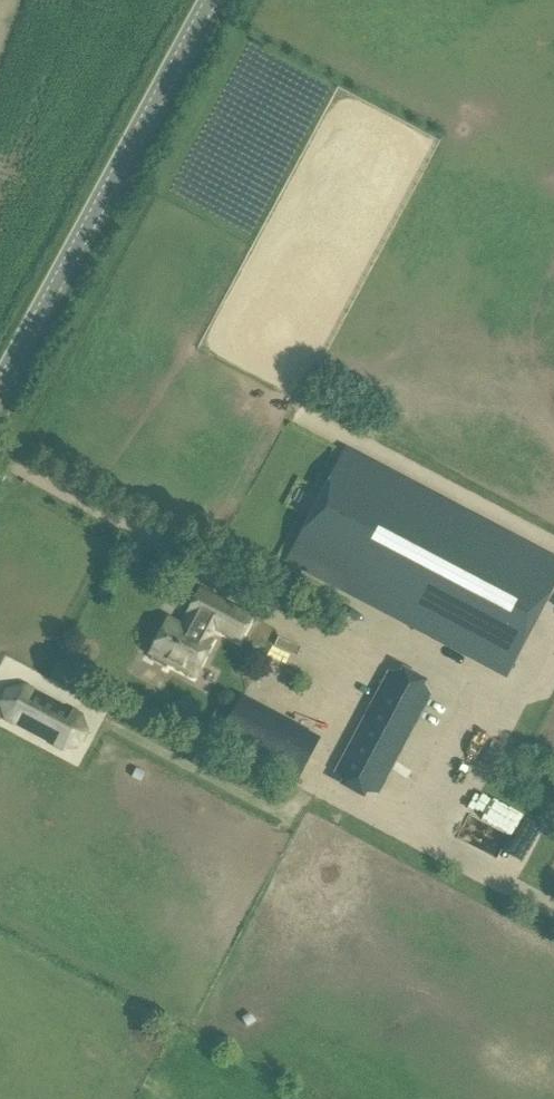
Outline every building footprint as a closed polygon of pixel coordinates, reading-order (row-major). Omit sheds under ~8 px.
[(289,559),(508,674),(553,586),(553,563),(345,453),(289,559)] [(170,619),(151,654),(155,656),(153,660),(167,668),(170,664),(195,677),(219,631),(240,642),(253,617),(202,590),(183,626),(170,619)] [(455,774),(484,720),(482,719),(479,723),(434,699),(385,673),(387,669),(385,668),(356,722),(333,766),(325,781),(323,784),(325,785),(327,781),(423,831),(421,835),(423,836),(432,818),(455,774)] [(86,734),(81,716),(25,686),(7,692),(1,703),(7,720),(63,750),(81,745),(86,734)] [(316,742),(255,710),(241,702),(233,718),(219,745),(233,752),(294,784),(308,758),(316,742)]
